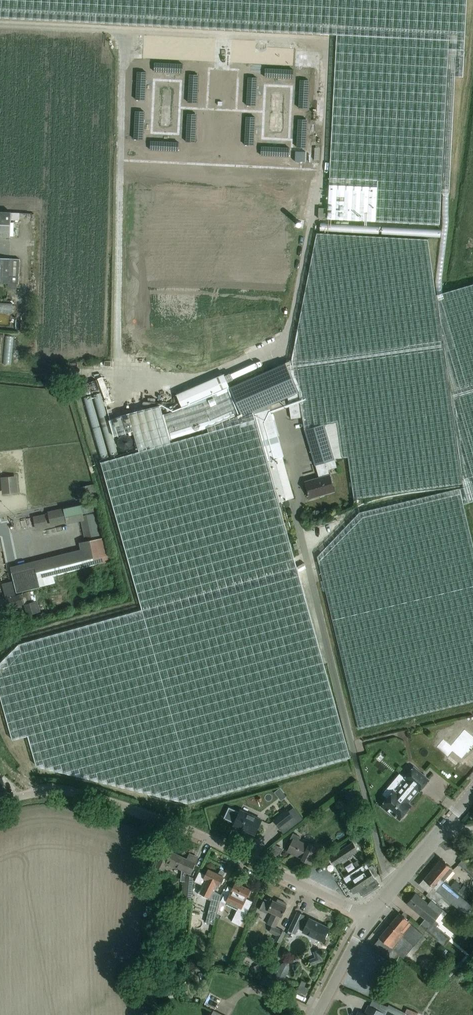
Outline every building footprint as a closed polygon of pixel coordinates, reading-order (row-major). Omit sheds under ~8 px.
[(336,34),(327,218),(440,224),(441,193),(450,193),(456,76),(464,77),(468,0),(0,0),(0,17),(336,34)] [(155,64),(155,72),(181,74),(182,65),(155,64)] [(268,69),(267,78),(294,79),(294,71),(268,69)] [(138,72),(136,99),(145,99),(146,73),(138,72)] [(211,73),(209,102),(233,103),(234,74),(211,73)] [(190,75),(189,101),(197,102),(199,75),(190,75)] [(249,77),(247,104),(256,104),(257,78),(249,77)] [(300,81),(299,107),(307,107),(309,81),(300,81)] [(136,109),(135,136),(143,136),(145,110),(136,109)] [(188,112),(187,138),(195,139),(197,112),(188,112)] [(247,114),(245,141),(254,141),(255,115),(247,114)] [(298,118),(297,144),(305,144),(307,118),(298,118)] [(151,141),(151,150),(177,151),(178,142),(151,141)] [(263,147),(263,156),(289,157),(289,148),(263,147)] [(295,151),(295,161),(305,161),(305,151),(295,151)] [(10,230),(11,212),(0,212),(0,236),(10,237),(10,230)] [(293,498),(282,458),(284,458),(270,406),(288,399),(288,401),(291,420),(303,418),(305,431),(315,465),(319,478),(305,482),(310,498),(334,491),(328,470),(337,467),(335,460),(342,459),(342,458),(348,457),(353,499),(462,484),(463,487),(360,511),(317,555),(359,725),(472,698),(472,544),(463,505),(472,502),(472,289),(436,299),(428,245),(317,238),(292,362),(230,389),(228,384),(234,381),(231,375),(225,378),(224,376),(176,396),(182,410),(163,416),(160,407),(110,421),(114,437),(133,432),(139,452),(101,463),(142,607),(19,641),(0,659),(0,692),(13,735),(28,731),(36,760),(189,796),(350,753),(295,554),(294,554),(279,502),(293,498)] [(19,284),(20,259),(0,258),(0,283),(19,284)] [(24,472),(8,472),(9,489),(25,488),(24,472)] [(93,484),(80,486),(82,498),(95,496),(93,484)] [(83,513),(95,511),(93,501),(64,508),(67,522),(67,524),(81,520),(85,540),(100,536),(95,512),(83,515),(83,513)] [(48,511),(51,526),(66,523),(63,508),(48,511)] [(47,526),(44,514),(33,516),(35,529),(47,526)] [(81,549),(10,566),(12,572),(17,592),(40,586),(55,582),(54,578),(53,575),(95,563),(111,559),(106,536),(89,540),(79,542),(81,549)] [(2,583),(5,597),(15,594),(12,581),(2,583)] [(24,604),(27,614),(39,610),(33,590),(29,591),(0,600),(0,611),(24,604)] [(437,746),(446,754),(450,749),(459,757),(472,743),(472,739),(463,731),(451,744),(444,738),(437,746)] [(405,806),(408,802),(419,790),(420,791),(429,780),(414,767),(404,778),(406,780),(396,792),(389,786),(383,794),(388,798),(381,806),(391,814),(392,813),(399,819),(401,817),(403,817),(407,812),(407,811),(409,808),(405,806)] [(345,790),(351,814),(360,811),(354,788),(345,790)] [(288,809),(274,820),(279,827),(283,833),(303,818),(294,807),(289,811),(288,809)] [(234,825),(255,834),(261,820),(240,810),(234,825)] [(293,840),(292,842),(288,851),(302,858),(302,859),(311,863),(319,848),(310,844),(309,845),(298,840),(300,837),(293,833),(291,838),(293,840)] [(358,850),(353,842),(330,857),(335,865),(358,850)] [(163,850),(158,859),(155,866),(164,870),(167,864),(176,868),(177,866),(185,870),(183,874),(182,900),(191,900),(192,876),(189,875),(197,859),(189,855),(187,859),(172,851),(171,854),(163,850)] [(465,857),(459,864),(472,877),(472,865),(465,857)] [(441,859),(431,870),(431,871),(444,881),(447,877),(454,869),(441,859)] [(366,864),(344,878),(354,893),(359,890),(362,895),(379,884),(374,877),(378,875),(372,865),(368,867),(366,864)] [(195,881),(202,885),(199,890),(198,893),(211,899),(207,916),(216,918),(217,913),(220,900),(221,896),(215,893),(219,885),(220,883),(224,874),(219,871),(218,874),(209,869),(206,875),(199,872),(195,881)] [(424,879),(420,884),(429,892),(433,887),(436,890),(441,884),(444,881),(431,871),(431,870),(428,874),(424,879)] [(451,886),(457,891),(462,886),(455,881),(451,886)] [(220,900),(217,913),(221,915),(227,904),(237,909),(232,919),(231,921),(241,926),(241,925),(245,927),(247,923),(243,921),(248,910),(253,901),(246,898),(250,889),(236,882),(233,888),(228,885),(224,894),(222,898),(221,900),(220,900)] [(445,896),(457,907),(462,901),(464,899),(451,888),(449,891),(445,896)] [(416,893),(407,904),(415,910),(425,919),(420,925),(430,934),(435,927),(436,926),(439,923),(435,920),(443,910),(431,900),(428,903),(424,899),(416,893)] [(273,900),(272,902),(265,898),(259,909),(267,913),(268,910),(273,912),(267,924),(272,926),(269,931),(277,935),(275,940),(280,942),(285,932),(275,927),(281,916),(282,917),(287,907),(286,906),(287,904),(282,901),(281,904),(273,900)] [(445,911),(450,906),(441,898),(436,904),(445,911)] [(303,931),(303,932),(322,941),(329,927),(309,918),(309,920),(303,917),(304,915),(297,912),(288,930),(295,933),(298,928),(303,931)] [(372,946),(386,958),(393,949),(403,958),(407,953),(412,957),(418,949),(414,946),(414,945),(404,937),(405,935),(413,925),(409,921),(399,913),(379,938),(373,946),(372,946)] [(435,927),(430,934),(445,946),(451,938),(436,926),(435,927)] [(315,957),(309,960),(311,965),(323,961),(319,950),(313,952),(315,957)] [(170,969),(169,980),(179,981),(180,971),(170,969)] [(413,1004),(411,1010),(422,1014),(425,1008),(413,1004)] [(406,1014),(388,1006),(384,1013),(378,1010),(369,1006),(364,1014),(359,1011),(357,1014),(409,1014),(406,1014)]
